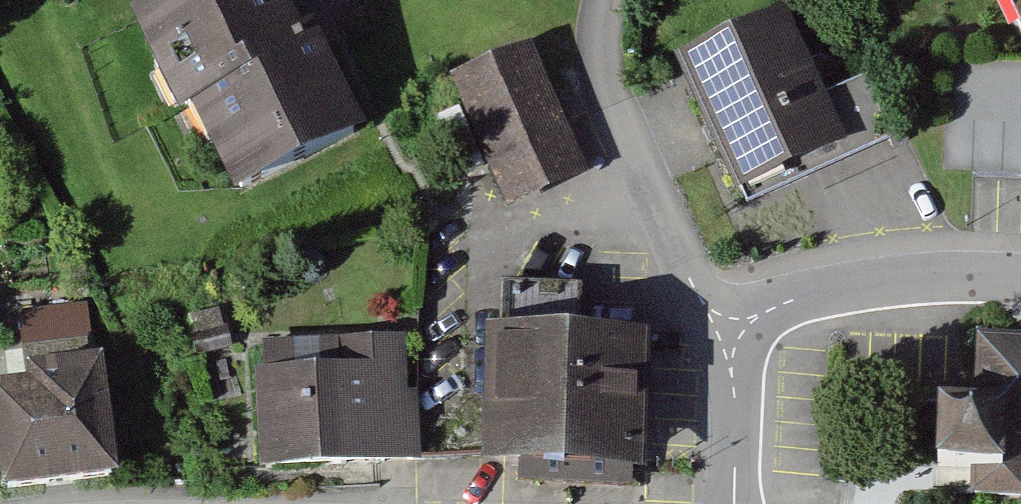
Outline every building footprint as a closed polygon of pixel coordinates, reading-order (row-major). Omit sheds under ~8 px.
[(276,0),(187,0),(130,30),(227,211),(353,143),(276,0)] [(1020,18),(1020,0),(1012,0),(1020,18)] [(784,24),(686,67),(749,208),(894,144),(867,83),(820,104),(784,24)] [(532,58),(450,96),(510,222),(591,184),(532,58)] [(983,342),(980,397),(946,396),(939,395),(935,495),(1020,499),(1020,344),(983,342)] [(397,346),(244,359),(254,486),(407,474),(397,346)] [(640,353),(484,351),(481,485),(638,487),(640,353)] [(112,497),(102,380),(0,389),(0,503),(30,503),(112,497)]
